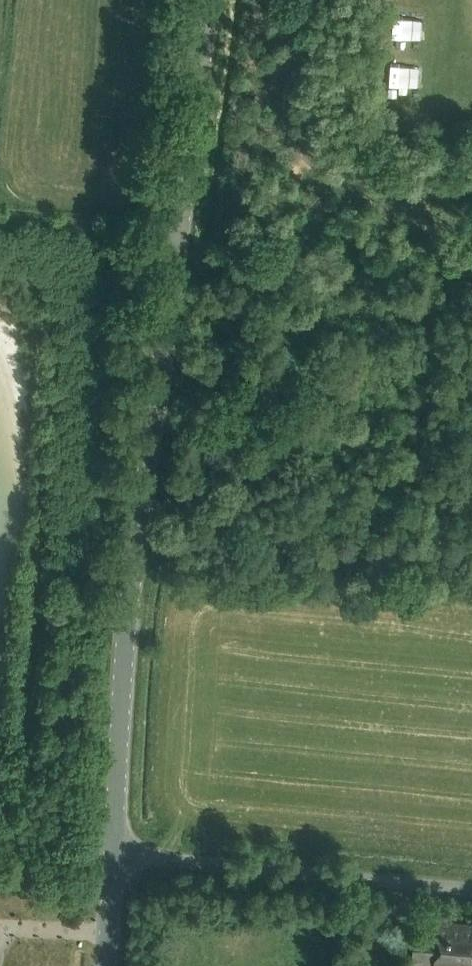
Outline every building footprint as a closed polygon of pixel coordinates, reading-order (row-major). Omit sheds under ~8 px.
[(438,921),(437,929),(422,928),(421,936),(414,936),(411,965),(420,965),(471,965),(471,925),(438,921)]
